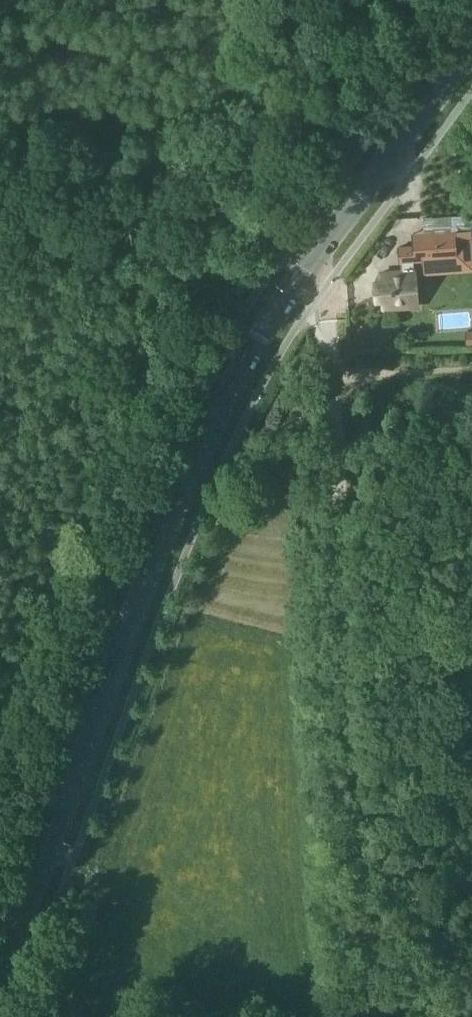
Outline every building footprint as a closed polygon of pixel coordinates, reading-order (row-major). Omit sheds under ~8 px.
[(417,305),(415,269),(414,260),(459,258),(457,235),(417,236),(418,246),(402,247),(403,269),(381,271),(381,279),(376,280),(377,300),(383,300),(384,307),(417,305)]
